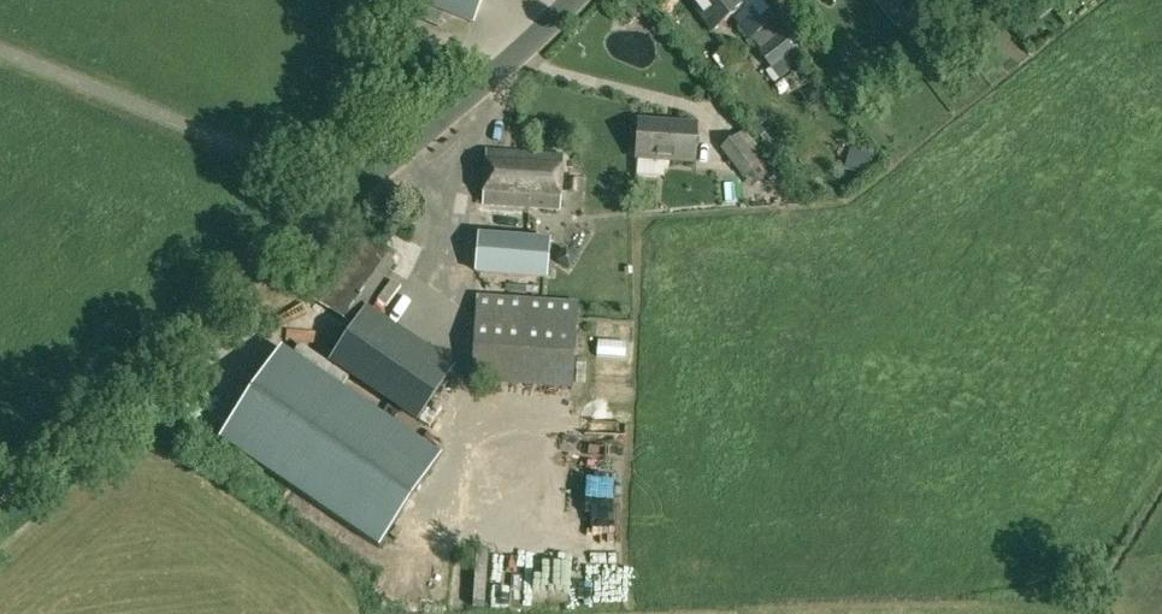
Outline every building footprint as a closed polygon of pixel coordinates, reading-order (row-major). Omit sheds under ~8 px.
[(474,22),(483,0),(419,0),(474,22)] [(712,31),(732,16),(749,39),(752,37),(774,20),(775,19),(760,0),(688,0),(712,31)] [(876,3),(895,27),(907,17),(894,0),(880,0),(876,3)] [(977,53),(1004,82),(1033,55),(1006,26),(977,53)] [(786,31),(758,52),(772,69),(799,49),(786,31)] [(694,162),(696,124),(638,120),(636,159),(694,162)] [(767,157),(745,130),(720,149),(742,179),(759,164),(766,157),(767,157)] [(845,169),(867,176),(873,155),(851,149),(845,169)] [(560,210),(563,155),(486,150),(483,205),(560,210)] [(766,157),(759,164),(762,168),(765,173),(767,175),(771,179),(778,173),(766,157)] [(547,279),(551,239),(480,233),(477,273),(547,279)] [(394,262),(353,234),(309,297),(350,325),(394,262)] [(580,302),(477,295),(471,382),(573,389),(580,302)] [(436,360),(437,359),(365,310),(333,357),(419,417),(451,370),(436,360)] [(282,348),(220,439),(378,546),(440,455),(282,348)] [(514,539),(493,539),(493,573),(476,573),(476,600),(514,601),(514,539)] [(597,602),(628,603),(630,549),(599,548),(597,602)] [(579,559),(564,559),(564,595),(579,595),(579,559)]
